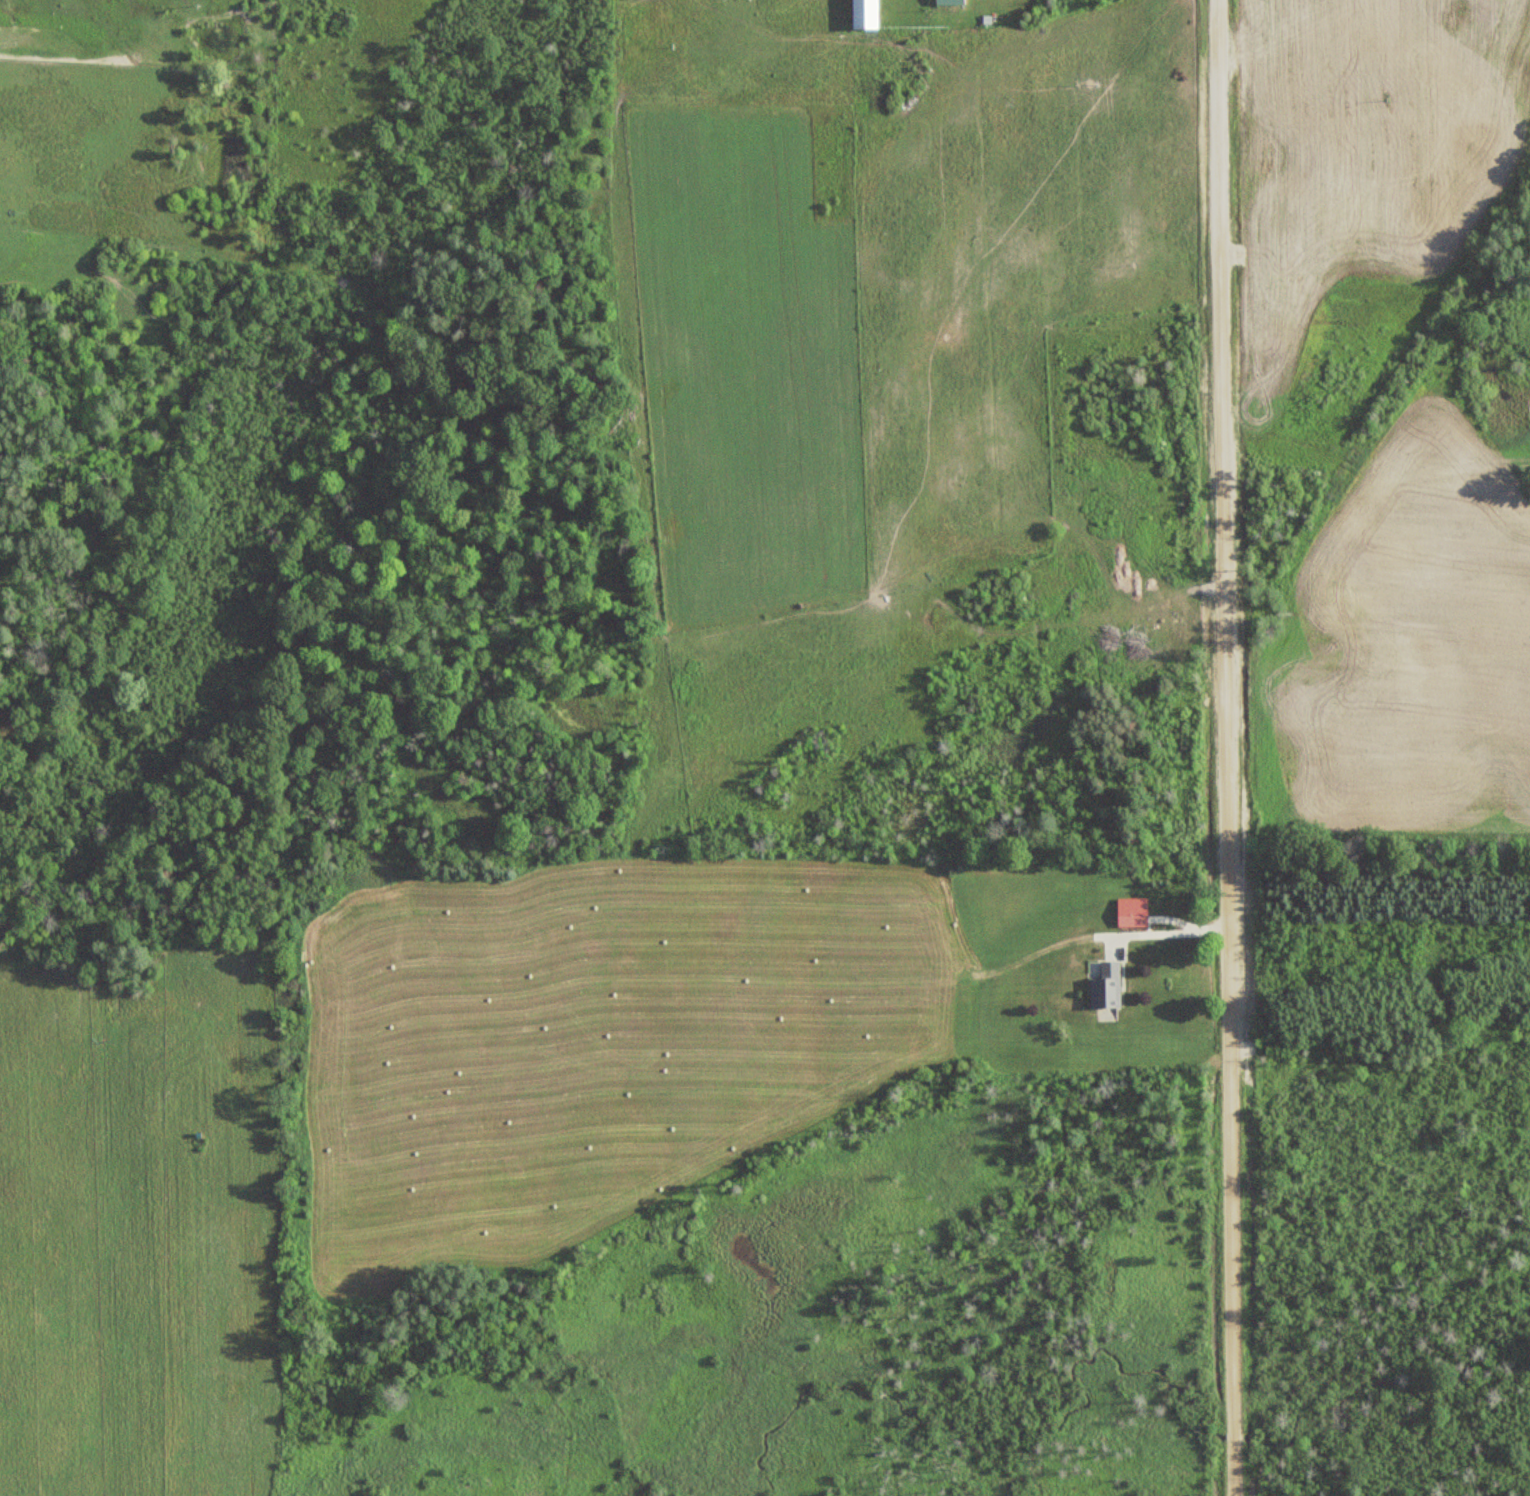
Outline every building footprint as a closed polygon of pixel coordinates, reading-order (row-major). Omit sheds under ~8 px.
[(851,30),(876,30),(876,0),(851,0),(851,30)] [(1115,898),(1115,926),(1146,926),(1146,898),(1115,898)] [(1120,1007),(1120,961),(1099,961),(1099,977),(1089,977),(1089,1007),(1120,1007)]
